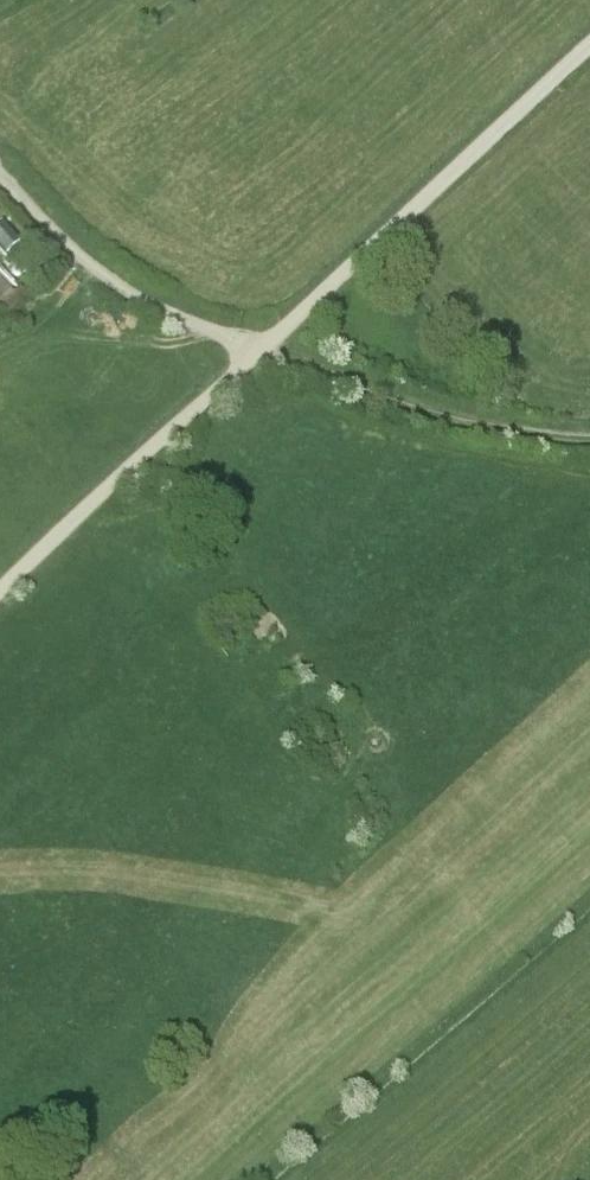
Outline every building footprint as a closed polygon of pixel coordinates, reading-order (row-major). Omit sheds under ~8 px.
[(23,244),(3,222),(0,225),(0,250),(8,258),(23,244)] [(4,327),(22,310),(0,284),(0,323),(4,327)]
